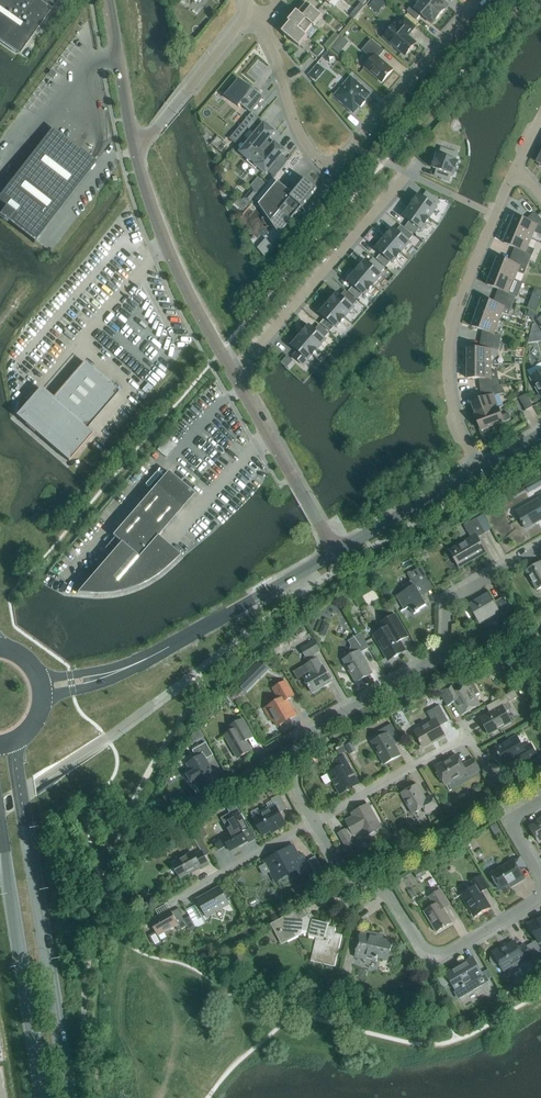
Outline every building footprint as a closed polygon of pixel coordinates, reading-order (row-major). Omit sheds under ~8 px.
[(16,53),(53,0),(0,0),(0,41),(16,53)] [(369,6),(378,13),(386,3),(383,0),(375,0),(369,6)] [(424,1),(440,15),(448,6),(441,0),(424,0),(424,1)] [(440,15),(424,1),(419,6),(414,2),(407,11),(417,20),(421,15),(432,24),(440,15)] [(323,16),(307,3),(299,12),(297,11),(315,26),(323,16)] [(359,12),(365,6),(361,3),(355,9),(359,12)] [(354,19),(359,12),(355,9),(350,15),(354,19)] [(315,26),(297,11),(289,21),(308,37),(308,36),(305,34),(313,25),(314,27),(315,26)] [(411,38),(410,33),(416,27),(404,17),(397,26),(395,24),(384,37),(405,56),(416,43),(411,38)] [(308,37),(289,21),(290,23),(282,32),(299,47),(308,37)] [(334,42),(339,36),(335,33),(330,39),(334,42)] [(328,49),(334,42),(330,39),(324,46),(328,49)] [(382,82),(393,70),(379,57),(385,51),(371,39),(362,50),(372,59),(365,67),(382,82)] [(319,56),(324,50),(320,46),(315,53),(319,56)] [(335,46),(332,50),(339,56),(342,52),(335,46)] [(317,65),(310,74),(316,79),(324,70),(317,65)] [(351,77),(335,96),(351,110),(356,103),(361,107),(366,101),(364,100),(370,93),(351,77)] [(240,81),(226,97),(239,107),(241,105),(251,113),(252,114),(253,112),(265,98),(257,91),(257,92),(256,94),(240,81)] [(242,123),(235,132),(241,137),(248,128),(250,130),(256,122),(249,116),(242,123)] [(271,137),(275,132),(270,128),(265,123),(258,132),(256,130),(247,140),(249,142),(240,152),(249,160),(248,161),(256,168),(258,167),(266,174),(268,172),(270,173),(279,162),(277,161),(284,152),(284,153),(286,151),(278,144),(275,142),(270,148),(265,144),(271,137)] [(96,162),(94,164),(51,131),(53,129),(52,128),(0,196),(0,213),(35,240),(33,243),(34,243),(96,163),(96,162)] [(456,161),(459,154),(442,148),(439,155),(438,155),(433,168),(437,170),(435,176),(449,181),(451,174),(454,175),(458,162),(456,161)] [(302,208),(318,189),(306,179),(293,194),(278,182),(259,205),(280,234),(292,220),(288,214),(301,207),(302,208)] [(253,188),(244,199),(250,204),(259,193),(253,188)] [(420,195),(412,206),(430,219),(437,207),(435,206),(439,200),(429,194),(426,199),(420,195)] [(241,199),(236,205),(244,212),(250,204),(244,200),(243,201),(241,199)] [(412,206),(404,217),(410,221),(406,227),(416,234),(420,228),(422,230),(430,219),(412,206)] [(538,215),(532,220),(531,223),(516,216),(510,230),(531,239),(534,232),(540,235),(540,219),(538,215)] [(394,228),(385,239),(402,253),(411,243),(409,241),(413,236),(404,228),(400,233),(394,228)] [(528,247),(531,239),(510,230),(504,243),(519,250),(516,256),(529,262),(534,250),(528,247)] [(274,248),(265,239),(257,249),(265,258),(274,248)] [(385,239),(376,249),(382,254),(378,259),(386,267),(391,261),(393,263),(402,253),(385,239)] [(515,280),(520,266),(526,269),(529,262),(516,256),(513,263),(498,257),(493,271),(515,280)] [(366,261),(357,271),(374,285),(383,275),(380,273),(385,268),(376,260),(372,266),(366,261)] [(357,271),(348,281),(354,286),(349,291),(358,299),(363,294),(365,296),(374,285),(357,271)] [(515,280),(493,271),(487,285),(503,291),(500,298),(513,303),(521,282),(515,280)] [(338,293),(329,303),(346,318),(354,307),(347,301),(351,296),(348,293),(344,298),(338,293)] [(499,320),(504,307),(511,309),(513,303),(500,298),(497,304),(482,299),(477,312),(499,320)] [(531,298),(527,307),(536,310),(539,301),(531,298)] [(329,303),(320,314),(326,318),(321,324),(330,331),(335,326),(337,328),(346,318),(329,303)] [(494,334),(499,320),(477,312),(472,326),(487,332),(487,334),(485,341),(500,344),(501,336),(494,334)] [(310,326),(301,336),(317,350),(326,340),(324,338),(329,333),(320,325),(315,330),(310,326)] [(301,336),(292,346),(298,351),(293,356),(303,365),(308,360),(309,360),(310,359),(317,350),(301,336)] [(491,364),(491,350),(498,351),(500,344),(485,341),(484,348),(484,349),(468,349),(468,364),(491,364)] [(86,430),(119,392),(85,362),(53,399),(49,396),(45,400),(38,401),(34,397),(19,416),(69,459),(68,461),(69,461),(94,432),(93,432),(91,434),(86,430)] [(497,371),(491,371),(491,364),(468,364),(468,379),(484,379),(484,381),(485,388),(499,386),(497,371)] [(540,395),(540,372),(531,378),(536,386),(535,387),(538,393),(539,392),(540,395)] [(499,409),(499,408),(494,395),(503,394),(502,385),(499,386),(485,388),(487,395),(487,397),(472,403),(477,416),(477,417),(499,409)] [(526,394),(519,398),(526,410),(533,406),(526,394)] [(508,413),(502,416),(499,408),(499,409),(477,417),(477,416),(476,417),(479,424),(477,424),(481,435),(488,431),(486,429),(504,422),(510,419),(508,413)] [(154,541),(183,507),(194,494),(168,471),(113,535),(121,543),(77,593),(97,595),(113,594),(126,591),(138,586),(149,581),(158,575),(167,568),(175,560),(154,541)] [(532,483),(536,489),(540,486),(540,477),(532,483)] [(519,489),(511,494),(514,499),(522,494),(519,489)] [(538,495),(540,498),(516,511),(526,528),(540,520),(540,493),(538,495)] [(478,537),(486,533),(477,518),(464,525),(472,538),(450,551),(459,567),(486,551),(478,537)] [(526,570),(537,590),(540,588),(540,562),(526,570)] [(425,573),(411,580),(403,585),(406,590),(396,596),(404,610),(410,607),(414,614),(420,611),(419,609),(427,605),(421,596),(434,589),(425,573)] [(503,614),(511,610),(503,597),(495,602),(489,592),(468,604),(480,624),(501,611),(503,614)] [(400,641),(408,636),(396,615),(381,623),(385,631),(375,637),(388,659),(405,649),(400,641)] [(361,653),(369,648),(361,633),(348,640),(351,645),(350,650),(351,651),(349,658),(344,661),(355,681),(371,671),(361,653)] [(307,658),(320,651),(314,640),(301,648),(307,658)] [(306,665),(294,672),(299,680),(304,677),(313,693),(332,682),(323,666),(322,666),(318,658),(317,659),(306,665)] [(261,659),(246,673),(256,683),(270,669),(261,659)] [(511,670),(506,660),(494,666),(499,676),(511,670)] [(277,726),(297,715),(288,700),(294,696),(286,681),(273,688),(280,699),(264,708),(272,721),(274,720),(277,726)] [(457,691),(454,685),(440,693),(447,706),(455,702),(462,714),(479,705),(475,697),(479,694),(474,684),(469,686),(468,685),(457,691)] [(512,708),(509,702),(519,697),(515,690),(490,704),(494,711),(482,718),(491,733),(510,722),(504,713),(512,708)] [(231,694),(225,698),(228,704),(234,699),(231,694)] [(440,726),(448,721),(439,705),(427,712),(432,721),(415,731),(423,747),(436,740),(437,741),(445,736),(440,726)] [(238,758),(252,750),(244,736),(251,732),(243,719),(236,723),(238,728),(224,735),(238,758)] [(393,742),(400,738),(392,724),(379,731),(383,738),(373,743),(384,762),(400,754),(393,742)] [(522,764),(537,756),(531,744),(523,748),(517,736),(496,747),(505,765),(519,757),(522,764)] [(352,742),(346,746),(350,753),(356,750),(352,742)] [(205,759),(213,755),(206,743),(193,750),(198,759),(188,764),(192,772),(187,775),(192,783),(197,780),(202,787),(217,778),(205,759)] [(340,749),(336,751),(339,756),(346,751),(344,747),(340,749)] [(348,777),(354,773),(344,755),(334,761),(337,768),(328,773),(340,794),(353,787),(348,777)] [(469,776),(480,770),(474,759),(463,765),(457,755),(436,767),(445,785),(467,773),(469,776)] [(427,813),(438,807),(432,796),(425,799),(417,785),(402,793),(413,813),(424,808),(427,813)] [(275,786),(266,790),(269,796),(278,792),(275,786)] [(263,835),(277,827),(277,828),(278,828),(279,828),(280,828),(286,825),(280,813),(287,809),(279,795),(272,799),(276,806),(254,818),(263,835)] [(450,802),(443,806),(447,813),(454,809),(450,802)] [(248,841),(243,831),(249,828),(242,815),(238,810),(239,809),(236,803),(228,807),(232,813),(227,816),(235,831),(231,833),(230,831),(218,838),(219,839),(214,842),(218,849),(227,844),(230,850),(248,841)] [(365,836),(381,827),(368,804),(356,811),(358,814),(346,821),(350,827),(345,830),(339,833),(347,847),(353,843),(350,838),(355,835),(362,831),(365,836)] [(530,826),(539,843),(540,842),(540,820),(530,826)] [(203,842),(196,830),(191,833),(198,845),(203,842)] [(391,836),(385,839),(388,845),(394,841),(391,836)] [(292,847),(267,861),(268,863),(260,867),(264,875),(272,870),(277,880),(296,869),(300,876),(310,870),(301,854),(297,856),(292,847)] [(191,873),(208,863),(201,851),(194,855),(193,852),(173,863),(181,877),(190,871),(191,873)] [(319,856),(311,858),(317,874),(325,872),(319,856)] [(517,883),(525,879),(514,860),(491,873),(501,890),(515,881),(517,883)] [(422,866),(413,872),(416,876),(425,871),(422,866)] [(481,892),(489,888),(481,875),(472,880),(475,886),(462,894),(475,916),(490,907),(481,892)] [(207,916),(221,908),(233,911),(233,910),(229,904),(220,887),(198,899),(200,903),(192,907),(199,919),(207,915),(207,916)] [(437,931),(452,922),(444,909),(450,905),(441,890),(430,896),(435,905),(425,911),(437,931)] [(172,912),(171,909),(150,921),(156,932),(149,936),(155,948),(163,943),(158,936),(176,926),(179,931),(188,926),(178,909),(172,912)] [(335,966),(342,935),(335,933),(336,928),(328,926),(329,923),(312,919),(310,914),(300,919),(296,911),(271,924),(282,944),(301,934),(302,931),(309,932),(308,936),(316,938),(311,961),(335,966)] [(540,942),(540,918),(538,920),(537,918),(528,924),(537,940),(532,943),(540,958),(540,946),(539,943),(540,942)] [(205,925),(201,919),(199,920),(193,924),(197,930),(205,925)] [(389,960),(393,942),(380,939),(381,935),(361,931),(355,956),(367,959),(368,955),(389,960)] [(540,958),(532,943),(526,947),(525,945),(519,948),(515,942),(503,949),(502,947),(493,952),(494,953),(491,957),(490,960),(492,964),(496,965),(500,964),(502,968),(515,960),(518,964),(531,956),(535,962),(540,958)] [(477,979),(484,975),(483,972),(473,956),(445,973),(456,991),(460,998),(481,986),(477,979)] [(488,969),(483,972),(484,975),(487,979),(492,976),(488,969)] [(344,992),(350,973),(342,971),(337,990),(344,992)] [(538,982),(533,975),(528,978),(533,985),(538,982)]
